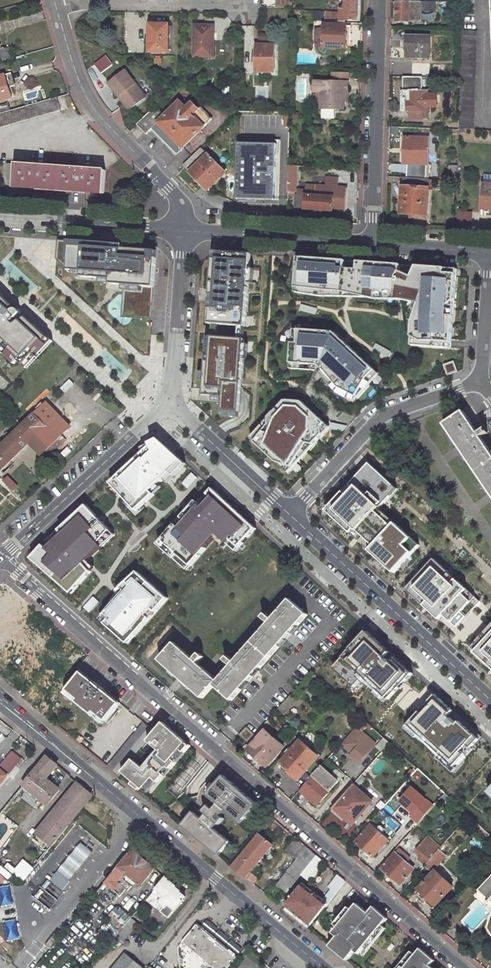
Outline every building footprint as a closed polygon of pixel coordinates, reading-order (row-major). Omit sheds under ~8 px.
[(358,0),(346,0),(345,10),(341,10),(341,13),(326,12),(325,21),(345,22),(345,20),(357,20),(358,0)] [(397,22),(422,23),(423,2),(398,1),(397,22)] [(168,54),(169,25),(149,25),(149,53),(168,54)] [(346,49),(347,26),(324,25),(323,48),(346,49)] [(213,57),(214,26),(194,26),(194,57),(213,57)] [(474,129),(477,30),(462,30),(460,128),(474,129)] [(429,58),(430,38),(409,37),(408,58),(429,58)] [(274,72),(274,45),(256,45),(255,72),(274,72)] [(413,63),(412,73),(429,73),(429,63),(413,63)] [(110,84),(120,97),(123,94),(133,108),(147,97),(126,70),(110,84)] [(349,73),(334,72),(333,82),(348,83),(349,73)] [(6,76),(0,77),(0,101),(12,98),(6,76)] [(422,77),(403,77),(403,90),(422,90),(422,77)] [(348,93),(348,83),(333,82),(319,82),(319,92),(323,93),(322,109),(344,109),(344,101),(345,93),(348,93)] [(437,93),(428,93),(428,90),(422,90),(403,90),(403,98),(406,98),(405,112),(409,112),(422,112),(428,112),(428,108),(437,108),(437,93)] [(133,108),(123,94),(120,97),(130,110),(133,108)] [(58,98),(0,114),(0,127),(62,111),(58,98)] [(138,124),(148,134),(154,128),(178,153),(183,148),(213,119),(202,109),(200,111),(193,104),(187,109),(180,102),(166,116),(156,106),(138,124)] [(428,164),(429,139),(404,138),(404,164),(408,164),(408,178),(426,180),(427,164),(428,164)] [(237,143),(236,200),(274,201),(275,143),(237,143)] [(209,190),(227,173),(202,147),(184,164),(209,190)] [(105,193),(106,171),(9,163),(8,174),(10,180),(16,180),(16,187),(105,193)] [(296,192),(297,166),(288,166),(288,192),(296,192)] [(327,177),(326,186),(338,187),(338,178),(327,177)] [(416,218),(426,218),(429,180),(426,180),(408,178),(404,178),(402,213),(416,214),(416,218)] [(316,196),(317,185),(306,184),(306,189),(305,195),(316,196)] [(345,212),(347,187),(338,187),(326,186),(317,185),(316,196),(305,195),(298,194),(296,194),(295,208),(345,212)] [(153,285),(154,256),(121,255),(121,243),(68,241),(67,268),(81,269),(81,274),(109,276),(109,283),(153,285)] [(253,255),(215,252),(209,323),(218,323),(242,325),(247,326),(253,255)] [(347,261),(300,258),(299,288),(343,292),(376,300),(401,299),(415,302),(414,323),(413,345),(453,349),(457,269),(418,266),(413,277),(401,272),(401,265),(359,262),(358,270),(347,269),(347,261)] [(152,291),(124,290),(122,317),(151,318),(152,291)] [(20,359),(25,364),(48,339),(26,318),(22,320),(18,316),(21,313),(20,310),(19,309),(17,308),(15,308),(13,311),(2,301),(4,298),(0,294),(0,341),(20,359)] [(218,323),(209,323),(208,335),(217,336),(218,323)] [(340,336),(297,332),(293,364),(320,366),(342,388),(360,400),(380,376),(340,336)] [(217,336),(208,335),(203,395),(224,396),(223,411),(241,412),(246,338),(241,338),(217,336)] [(48,339),(25,364),(29,367),(52,342),(48,339)] [(0,341),(0,348),(16,363),(20,359),(0,341)] [(454,362),(444,365),(447,374),(457,371),(454,362)] [(293,364),(291,372),(319,372),(342,396),(357,403),(360,400),(342,388),(320,366),(293,364)] [(295,395),(277,414),(281,417),(300,399),(295,395)] [(277,414),(253,439),(289,473),(293,470),(310,444),(315,447),(331,427),(300,399),(281,417),(277,414)] [(70,425),(45,401),(17,428),(30,442),(41,453),(63,432),(70,425)] [(445,424),(490,492),(490,451),(464,412),(445,424)] [(30,442),(17,428),(0,444),(0,470),(30,442)] [(63,432),(41,453),(46,458),(68,438),(63,432)] [(110,483),(136,512),(154,494),(150,491),(164,479),(168,483),(186,464),(159,439),(156,440),(142,448),(144,453),(110,483)] [(329,510),(397,572),(423,545),(382,508),(399,488),(372,463),(329,510)] [(8,477),(5,479),(14,490),(17,487),(8,477)] [(156,545),(185,570),(214,537),(224,545),(228,540),(238,548),(254,529),(211,491),(198,505),(194,501),(188,509),(156,545)] [(43,546),(32,559),(71,594),(90,573),(83,564),(113,535),(86,505),(71,519),(59,530),(63,533),(54,542),(46,549),(43,546)] [(446,615),(458,626),(482,601),(436,559),(408,589),(442,620),(446,615)] [(121,596),(104,616),(109,620),(106,624),(127,644),(167,599),(137,573),(121,588),(125,592),(121,596)] [(253,643),(270,658),(309,615),(291,599),(253,643)] [(472,648),(490,665),(490,628),(472,648)] [(414,673),(368,631),(334,668),(360,691),(366,683),(389,703),(414,673)] [(215,686),(220,681),(175,643),(160,661),(182,680),(204,699),(215,686)] [(270,658),(253,643),(220,681),(215,686),(233,701),(270,658)] [(81,671),(66,689),(104,721),(119,703),(81,671)] [(483,737),(436,694),(406,727),(417,737),(419,734),(441,754),(439,757),(455,771),(476,748),(474,747),(483,737)] [(278,708),(283,713),(295,699),(290,695),(278,708)] [(370,728),(372,727),(363,719),(358,724),(364,729),(367,726),(370,728)] [(156,733),(144,722),(108,767),(120,777),(123,773),(156,733)] [(156,733),(123,773),(150,795),(191,746),(164,723),(156,733)] [(353,752),(361,759),(376,743),(357,726),(342,742),(353,752)] [(246,727),(238,735),(246,742),(254,734),(246,727)] [(265,730),(248,750),(266,766),(283,746),(265,730)] [(289,738),(285,743),(290,747),(294,742),(289,738)] [(301,739),(281,761),(299,777),(319,755),(301,739)] [(20,759),(10,750),(0,762),(0,764),(9,772),(20,759)] [(359,762),(361,759),(353,752),(351,755),(359,762)] [(61,791),(47,780),(59,766),(49,758),(26,785),(50,805),(61,791)] [(281,761),(279,764),(297,780),(299,777),(281,761)] [(300,789),(317,804),(337,780),(321,766),(300,789)] [(225,776),(209,794),(219,803),(214,809),(209,805),(204,811),(207,813),(202,818),(194,811),(182,825),(218,856),(230,842),(214,829),(219,824),(220,825),(225,818),(222,815),(227,810),(242,823),(258,804),(225,776)] [(79,782),(65,799),(79,810),(92,794),(79,782)] [(351,826),(372,802),(353,784),(331,808),(351,826)] [(427,800),(412,787),(399,802),(414,814),(427,800)] [(53,813),(67,825),(79,810),(65,799),(53,813)] [(427,800),(414,814),(421,820),(433,805),(427,800)] [(385,804),(382,801),(377,806),(381,809),(385,804)] [(47,853),(69,826),(67,825),(53,813),(37,833),(33,837),(42,844),(39,847),(47,853)] [(85,813),(76,824),(103,843),(111,832),(85,813)] [(371,823),(356,840),(375,855),(389,839),(371,823)] [(273,849),(276,846),(260,834),(233,867),(254,884),(258,879),(251,872),(271,847),(273,849)] [(422,856),(419,859),(426,865),(438,850),(441,847),(429,836),(415,851),(422,856)] [(296,839),(287,850),(298,858),(278,884),(288,891),(302,873),(316,855),(296,839)] [(81,843),(51,880),(63,890),(93,853),(81,843)] [(426,865),(431,870),(444,855),(438,850),(426,865)] [(128,872),(131,875),(128,878),(136,884),(138,880),(143,885),(156,869),(134,851),(121,866),(128,872)] [(396,853),(383,869),(400,883),(413,868),(396,853)] [(302,873),(309,879),(323,861),(316,855),(302,873)] [(120,881),(128,872),(121,866),(120,865),(112,875),(120,881)] [(437,870),(421,888),(440,904),(456,886),(437,870)] [(345,880),(338,874),(328,887),(330,889),(322,899),(328,904),(345,880)] [(121,895),(127,888),(120,881),(112,875),(106,882),(121,895)] [(479,889),(490,899),(490,897),(490,876),(479,889)] [(180,891),(181,889),(167,877),(148,899),(170,918),(187,897),(180,891)] [(101,896),(109,887),(105,884),(97,893),(101,896)] [(305,885),(287,906),(311,926),(328,904),(322,899),(305,885)] [(421,888),(419,890),(437,907),(440,904),(421,888)] [(348,960),(356,951),(360,954),(365,947),(383,925),(388,919),(374,906),(369,913),(357,903),(352,910),(339,927),(334,933),(338,936),(330,946),(348,960)] [(132,919),(118,907),(110,918),(111,918),(124,929),(129,923),(132,919)] [(339,927),(352,910),(349,907),(335,924),(339,927)] [(111,918),(100,932),(112,942),(124,929),(111,918)] [(129,923),(136,929),(139,925),(132,919),(129,923)] [(124,929),(112,942),(120,948),(136,929),(129,923),(124,929)] [(198,925),(183,942),(216,967),(215,967),(229,967),(239,956),(198,925)] [(369,950),(387,928),(383,925),(365,947),(369,950)] [(432,966),(435,961),(421,948),(416,955),(405,967),(434,967),(432,966)] [(403,966),(405,967),(416,955),(412,952),(398,967),(402,967),(403,966)] [(126,954),(114,967),(143,967),(126,954)]
